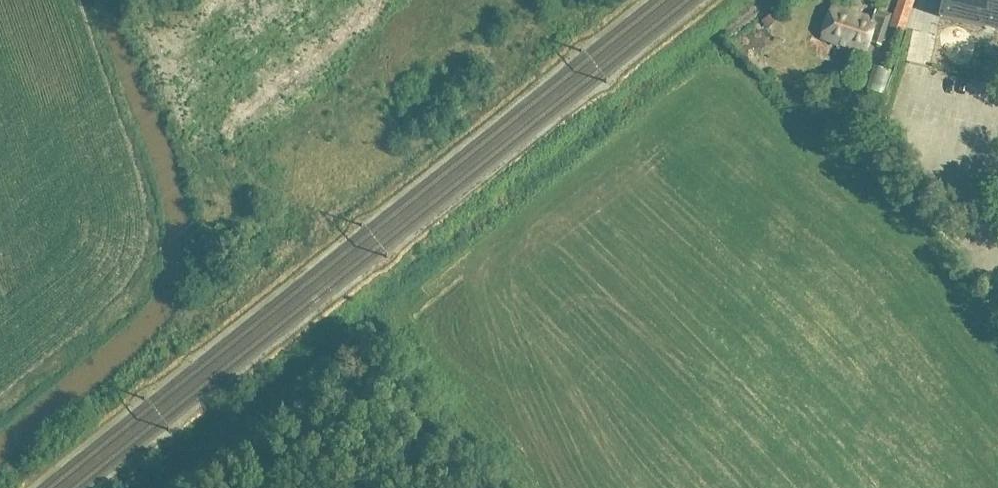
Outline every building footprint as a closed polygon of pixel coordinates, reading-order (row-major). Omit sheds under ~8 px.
[(914,0),(900,0),(892,26),(904,30),(914,0)] [(942,10),(997,21),(997,0),(944,0),(943,4),(942,10)] [(881,44),(891,15),(877,10),(874,18),(832,5),(822,37),(867,52),(871,41),(881,44)]
